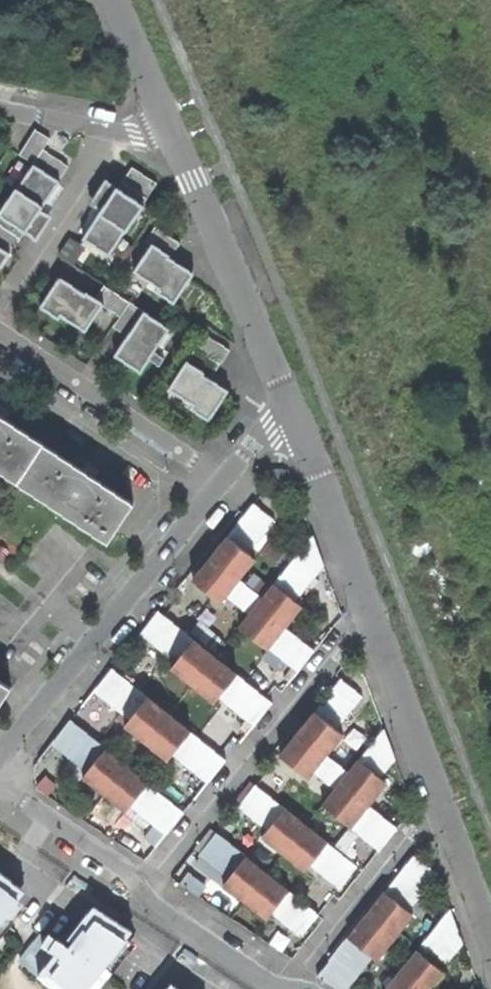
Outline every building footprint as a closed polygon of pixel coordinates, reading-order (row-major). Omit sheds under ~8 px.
[(72,155),(36,131),(19,157),(33,166),(0,215),(27,233),(42,243),(58,218),(49,212),(60,195),(67,185),(61,181),(71,166),(67,164),(72,155)] [(159,186),(133,169),(122,187),(111,180),(102,193),(93,207),(99,211),(82,238),(114,259),(131,232),(136,235),(153,208),(147,204),(159,186)] [(1,280),(17,256),(13,253),(27,233),(0,215),(0,216),(0,279),(1,280)] [(182,246),(155,228),(144,244),(149,247),(133,272),(181,304),(199,276),(185,266),(173,259),(182,246)] [(174,330),(104,287),(97,298),(61,276),(43,306),(92,336),(96,330),(100,322),(126,338),(114,358),(145,377),(160,353),(174,330)] [(230,351),(199,332),(165,389),(196,408),(193,413),(214,426),(234,393),(221,386),(212,380),(230,351)] [(12,483),(39,445),(0,418),(0,474),(12,483)] [(12,483),(101,543),(127,505),(87,478),(92,471),(87,467),(81,464),(77,470),(39,445),(12,483)] [(269,647),(297,671),(306,660),(315,650),(286,626),(302,606),(295,599),(313,577),(324,564),(313,534),(262,597),(239,578),(256,558),(248,552),(274,519),(254,502),(243,516),(192,578),(221,601),(227,594),(237,603),(249,613),(239,625),(267,649),(269,647)] [(262,714),(272,702),(159,610),(151,619),(141,632),(176,660),(171,666),(214,701),(219,695),(254,723),(262,714)] [(216,771),(226,759),(113,667),(104,678),(95,689),(130,717),(125,723),(168,758),(172,752),(208,781),(216,771)] [(322,804),(379,849),(388,838),(397,827),(369,804),(387,782),(380,776),(386,768),(394,758),(384,728),(348,771),(326,753),(343,732),(335,727),(362,694),(341,678),(324,699),(280,753),(308,777),(314,770),(322,777),(335,788),(322,804)] [(0,679),(0,703),(11,687),(0,679)] [(174,823),(184,811),(71,719),(53,741),(64,750),(88,769),(82,775),(125,810),(131,804),(165,833),(174,823)] [(310,864),(339,887),(347,878),(357,865),(256,783),(246,794),(237,805),(267,829),(261,836),(304,870),(310,864)] [(309,924),(318,913),(217,831),(207,843),(198,853),(228,878),(222,884),(265,918),(271,912),(300,935),(309,924)] [(376,959),(413,914),(408,909),(436,873),(425,864),(414,854),(316,975),(330,984),(337,988),(344,988),(371,955),(376,959)] [(0,867),(0,940),(36,897),(0,867)] [(106,908),(70,952),(45,931),(19,963),(52,988),(99,988),(142,937),(123,921),(106,908)] [(445,973),(441,968),(462,943),(456,927),(450,909),(384,988),(431,988),(445,973)] [(175,988),(196,988),(183,978),(175,988)]
